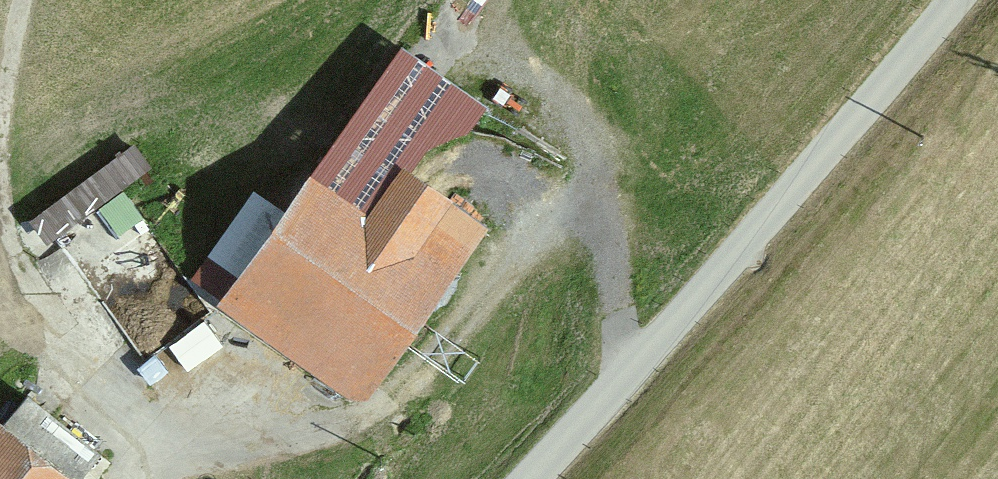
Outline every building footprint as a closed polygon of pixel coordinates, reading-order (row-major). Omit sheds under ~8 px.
[(49,232),(154,162),(116,106),(11,176),(49,232)] [(485,237),(343,137),(287,217),(256,195),(209,262),(239,282),(216,314),(359,415),(485,237)] [(0,427),(0,478),(65,478),(0,427)]
